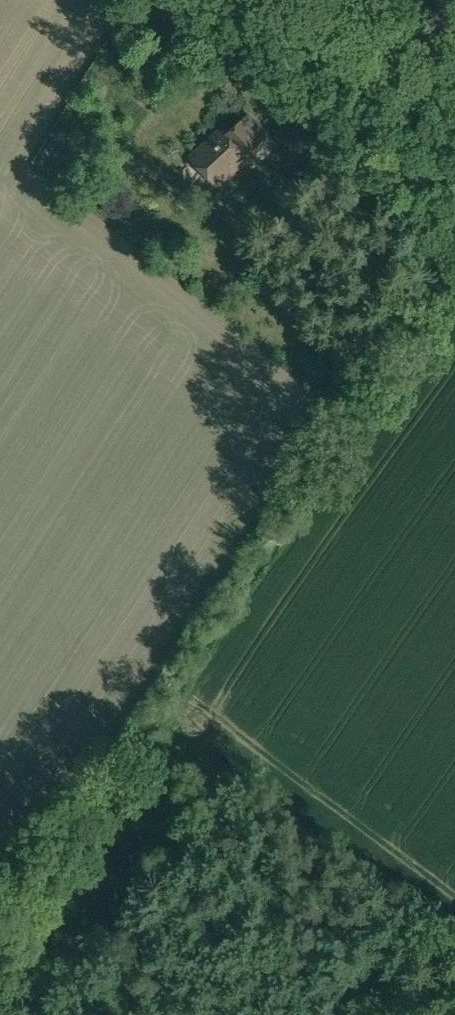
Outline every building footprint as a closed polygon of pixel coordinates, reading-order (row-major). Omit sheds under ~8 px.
[(229,135),(225,130),(194,158),(219,186),(251,157),(255,162),(276,143),(263,129),(257,135),(244,122),(229,135)]
